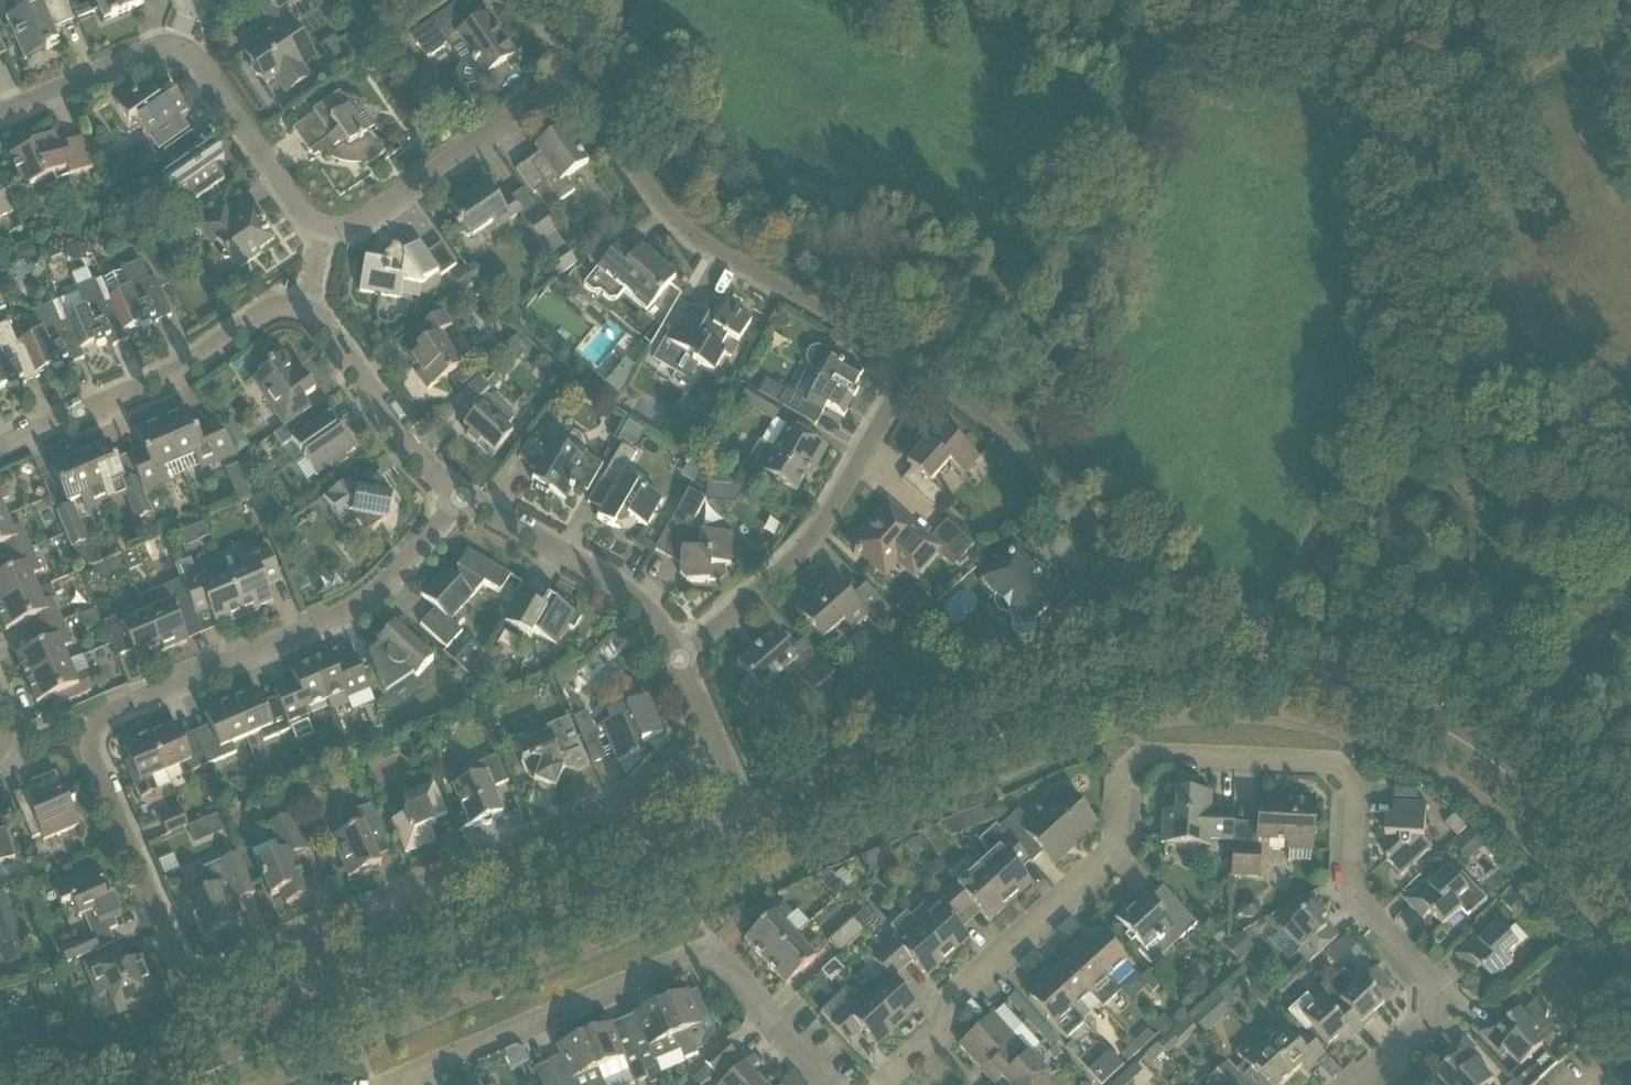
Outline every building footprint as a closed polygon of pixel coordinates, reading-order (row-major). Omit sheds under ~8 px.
[(6,18),(14,38),(24,61),(46,51),(60,45),(53,30),(74,21),(65,1),(65,0),(14,0),(19,12),(6,18)] [(103,19),(110,17),(111,19),(143,5),(141,0),(95,0),(103,19)] [(257,6),(268,22),(282,12),(300,0),(265,0),(257,6)] [(89,9),(76,14),(78,20),(92,14),(89,9)] [(465,85),(467,86),(470,86),(472,85),(479,81),(479,78),(484,75),(485,76),(516,54),(505,38),(500,41),(483,17),(473,24),(464,12),(446,25),(440,16),(410,37),(417,47),(418,46),(427,59),(430,56),(432,58),(445,49),(443,47),(446,45),(461,66),(459,68),(458,70),(457,72),(457,74),(457,77),(458,79),(459,81),(460,83),(462,84),(465,85)] [(261,39),(244,51),(251,62),(250,68),(256,77),(263,78),(267,85),(276,78),(286,94),(304,81),(308,78),(302,70),(316,60),(311,54),(291,25),(264,44),(261,39)] [(388,44),(385,61),(397,64),(400,46),(388,44)] [(374,52),(362,60),(371,73),(383,65),(374,52)] [(128,88),(113,98),(118,105),(117,105),(128,122),(134,117),(158,152),(171,143),(190,130),(180,116),(187,111),(176,95),(167,101),(164,97),(160,100),(149,83),(132,95),(128,88)] [(361,166),(363,169),(385,154),(373,136),(369,132),(365,135),(356,122),(363,117),(365,104),(344,100),(339,94),(313,112),(315,115),(293,130),(310,154),(316,150),(320,155),(326,156),(325,159),(361,166)] [(563,128),(555,133),(553,133),(551,133),(550,133),(549,133),(546,134),(545,136),(544,137),(544,138),(543,139),(543,140),(543,142),(535,147),(542,158),(532,165),(529,161),(517,170),(534,195),(535,194),(547,212),(575,192),(566,179),(588,164),(563,128)] [(19,177),(24,190),(53,177),(56,185),(95,168),(92,158),(83,138),(66,145),(68,148),(65,150),(61,148),(55,133),(33,142),(31,148),(10,157),(19,177)] [(174,170),(161,180),(164,184),(163,190),(169,191),(173,196),(186,187),(196,200),(206,193),(224,181),(215,167),(224,161),(220,155),(222,150),(216,149),(213,144),(203,150),(192,133),(174,146),(163,154),(174,170)] [(135,153),(126,152),(120,156),(117,158),(125,170),(129,175),(143,165),(135,153)] [(18,210),(12,196),(4,175),(0,177),(0,217),(18,210)] [(113,190),(113,196),(116,200),(122,201),(126,198),(127,192),(124,188),(118,187),(113,190)] [(455,221),(468,240),(492,223),(497,230),(520,214),(510,200),(502,206),(492,192),(484,191),(485,188),(477,187),(476,193),(469,198),(455,196),(454,203),(450,206),(457,217),(455,219),(455,221)] [(206,220),(196,227),(207,242),(214,238),(218,243),(225,253),(237,271),(261,255),(259,252),(275,241),(265,227),(268,224),(255,206),(234,220),(225,207),(206,220)] [(549,264),(559,278),(576,266),(555,235),(538,211),(523,221),(544,250),(542,263),(549,264)] [(128,223),(116,227),(120,239),(132,234),(128,223)] [(365,262),(359,292),(401,300),(404,284),(404,279),(400,278),(404,255),(422,282),(424,281),(438,272),(441,277),(456,266),(441,244),(427,254),(420,243),(409,250),(407,247),(392,244),(390,250),(371,263),(365,262)] [(623,292),(647,312),(661,295),(675,278),(642,250),(636,256),(621,244),(607,261),(599,270),(598,269),(584,286),(593,293),(600,293),(609,301),(616,301),(623,292)] [(19,250),(25,263),(37,258),(31,245),(19,250)] [(70,247),(72,263),(87,261),(85,246),(70,247)] [(112,302),(124,332),(125,331),(139,325),(141,330),(151,326),(149,321),(154,319),(156,324),(172,317),(155,279),(149,281),(140,262),(121,270),(123,273),(104,281),(103,280),(102,280),(110,298),(109,298),(111,303),(112,302)] [(465,269),(453,277),(461,290),(473,282),(465,269)] [(0,276),(0,284),(3,293),(18,287),(12,272),(0,276)] [(67,321),(80,351),(81,350),(94,345),(96,349),(106,345),(104,340),(109,338),(113,347),(129,340),(125,331),(124,332),(112,302),(111,303),(109,298),(110,298),(102,280),(97,282),(96,281),(77,289),(79,294),(58,302),(67,322),(67,321)] [(23,340),(37,374),(38,374),(52,368),(54,372),(64,368),(62,363),(66,361),(68,366),(84,359),(81,350),(80,351),(67,321),(67,322),(58,302),(34,313),(43,332),(23,340)] [(665,342),(653,362),(676,375),(686,358),(699,365),(710,372),(714,374),(717,368),(725,354),(731,357),(740,341),(751,322),(736,313),(739,308),(728,302),(715,325),(707,321),(709,319),(682,303),(671,322),(667,330),(671,332),(665,342)] [(515,309),(505,319),(513,328),(524,318),(515,309)] [(417,375),(428,391),(461,368),(452,356),(456,353),(448,341),(444,344),(438,335),(452,326),(442,312),(436,316),(418,328),(427,341),(416,349),(419,353),(412,358),(422,372),(417,375)] [(7,387),(9,391),(19,387),(17,382),(22,380),(24,385),(40,378),(38,374),(37,374),(23,340),(17,343),(8,324),(0,327),(0,390),(7,387)] [(778,405),(782,407),(815,427),(826,408),(844,418),(858,394),(853,391),(864,373),(844,362),(842,365),(840,364),(839,365),(824,357),(827,352),(825,350),(823,349),(821,349),(818,348),(816,348),(813,349),(810,351),(808,353),(807,355),(806,357),(806,360),(807,363),(808,365),(810,367),(811,368),(815,370),(811,377),(820,382),(808,403),(786,391),(784,394),(778,405)] [(285,428),(303,415),(311,410),(304,399),(315,391),(305,376),(300,379),(283,354),(267,365),(269,369),(252,381),(265,399),(285,428)] [(461,371),(449,380),(455,388),(467,379),(461,371)] [(467,437),(491,458),(506,442),(513,434),(506,428),(514,419),(489,397),(488,398),(484,395),(489,391),(478,379),(472,385),(456,400),(472,417),(467,423),(471,427),(471,432),(467,437)] [(734,380),(726,393),(740,401),(748,388),(734,380)] [(740,402),(773,421),(782,407),(778,405),(749,389),(740,402)] [(195,456),(201,470),(236,456),(224,439),(212,420),(211,421),(213,425),(204,432),(197,434),(188,411),(161,423),(179,463),(195,456)] [(285,428),(274,435),(282,447),(291,441),(316,476),(334,464),(336,468),(348,460),(345,457),(356,449),(343,431),(339,434),(327,417),(331,414),(330,413),(311,426),(303,415),(285,428)] [(902,481),(933,508),(944,496),(930,483),(948,462),(964,477),(978,460),(980,462),(981,461),(953,436),(956,433),(938,417),(928,429),(928,430),(929,434),(931,435),(926,441),(923,439),(917,445),(921,448),(907,464),(913,470),(904,481),(903,480),(902,481)] [(218,426),(237,455),(249,448),(230,418),(218,426)] [(129,455),(128,456),(138,479),(144,494),(168,484),(162,470),(179,463),(161,423),(135,434),(145,457),(132,463),(129,455)] [(759,471),(796,492),(811,467),(815,469),(827,449),(808,438),(788,427),(774,452),(759,443),(746,464),(759,472),(759,471)] [(549,492),(566,501),(575,486),(587,493),(593,482),(603,465),(586,456),(587,453),(569,443),(566,449),(554,442),(550,449),(535,437),(532,441),(519,458),(538,473),(540,469),(545,472),(536,489),(548,495),(549,492)] [(91,453),(80,457),(101,506),(110,502),(106,493),(111,491),(109,486),(123,480),(117,465),(109,445),(107,446),(105,441),(89,447),(91,453)] [(637,454),(621,445),(588,504),(602,511),(597,519),(613,529),(614,528),(617,529),(620,529),(624,529),(625,531),(628,530),(631,528),(633,526),(635,523),(646,530),(662,502),(642,491),(641,493),(636,490),(638,487),(623,479),(637,454)] [(249,456),(240,462),(247,470),(255,464),(249,456)] [(80,457),(52,469),(61,489),(66,504),(81,498),(83,502),(88,500),(92,510),(101,506),(80,457)] [(362,517),(372,532),(391,519),(389,516),(390,506),(394,504),(381,485),(376,489),(373,484),(365,489),(356,476),(338,488),(323,498),(332,511),(345,530),(362,517)] [(138,479),(121,487),(137,523),(153,516),(144,494),(138,479)] [(9,498),(2,481),(0,481),(0,502),(9,498)] [(43,487),(32,491),(37,502),(47,498),(43,487)] [(247,488),(239,491),(244,503),(252,499),(247,488)] [(686,583),(709,584),(709,581),(715,581),(722,575),(723,567),(730,567),(733,535),(695,532),(692,531),(691,527),(705,503),(688,493),(666,532),(654,551),(656,552),(657,551),(680,564),(679,574),(686,583)] [(56,514),(71,548),(86,542),(72,507),(56,514)] [(865,529),(864,530),(850,546),(856,552),(854,555),(857,558),(860,555),(885,577),(897,563),(913,578),(936,553),(953,569),(974,545),(946,520),(929,540),(892,507),(880,520),(880,521),(880,522),(880,523),(880,524),(880,525),(881,526),(874,534),(871,530),(870,530),(869,529),(868,529),(867,529),(865,529)] [(5,562),(32,551),(21,527),(12,531),(7,520),(0,524),(0,549),(5,562)] [(168,521),(158,525),(162,535),(172,531),(168,521)] [(128,539),(117,543),(118,545),(122,554),(132,550),(128,540),(128,539)] [(227,578),(244,618),(258,611),(257,609),(273,602),(265,582),(278,576),(280,582),(282,581),(273,561),(266,546),(238,558),(244,571),(227,578)] [(964,558),(972,566),(982,555),(973,548),(964,558)] [(86,549),(75,554),(81,569),(93,564),(86,549)] [(37,590),(31,576),(41,572),(32,551),(5,562),(10,573),(0,578),(0,606),(37,590)] [(437,640),(446,650),(462,633),(450,622),(483,586),(500,595),(511,576),(468,552),(453,577),(446,570),(421,596),(435,609),(420,625),(437,640)] [(981,582),(1009,615),(1014,621),(1013,622),(1012,623),(1012,625),(1012,627),(1012,628),(1013,630),(1013,631),(1014,633),(1015,634),(1016,635),(1018,636),(1019,637),(1021,637),(1022,638),(1024,638),(1025,637),(1027,637),(1028,637),(1030,636),(1031,635),(1032,634),(1033,632),(1034,631),(1035,629),(1035,628),(1035,626),(1035,625),(1034,623),(1034,621),(1049,608),(1053,614),(1062,606),(1057,601),(1058,600),(1044,584),(1049,580),(1035,563),(1030,568),(1016,552),(981,582)] [(244,618),(227,578),(211,585),(205,572),(197,576),(190,560),(174,566),(180,580),(184,589),(196,618),(197,617),(198,617),(195,611),(207,606),(216,626),(228,621),(229,624),(244,618)] [(84,574),(89,585),(96,582),(98,576),(95,569),(84,574)] [(1068,590),(1093,620),(1115,601),(1089,571),(1068,590)] [(810,597),(795,610),(810,627),(822,641),(844,621),(852,630),(865,619),(875,630),(892,614),(881,601),(866,585),(850,599),(830,577),(818,587),(817,586),(808,594),(810,597)] [(145,611),(163,652),(187,641),(183,630),(199,623),(197,617),(196,618),(184,589),(180,580),(164,587),(140,598),(145,611)] [(909,621),(928,599),(916,587),(896,609),(909,621)] [(35,632),(61,621),(52,600),(43,604),(37,590),(0,606),(0,617),(6,632),(30,621),(35,632)] [(548,598),(546,600),(546,599),(545,599),(543,598),(542,598),(541,598),(540,598),(538,598),(537,599),(537,600),(535,601),(535,603),(534,604),(534,605),(516,594),(505,613),(500,621),(531,639),(533,634),(556,647),(568,627),(574,630),(582,617),(548,598)] [(134,651),(139,662),(163,652),(145,611),(131,617),(129,612),(103,623),(109,637),(118,658),(134,651)] [(923,617),(908,630),(921,645),(927,639),(927,621),(923,617)] [(17,657),(26,677),(67,660),(62,649),(71,645),(61,621),(35,632),(41,646),(17,657)] [(369,655),(385,694),(412,676),(415,680),(433,661),(411,640),(394,625),(377,644),(381,647),(369,655)] [(792,672),(812,695),(834,676),(803,640),(790,652),(773,633),(737,664),(763,692),(785,672),(788,676),(792,672)] [(453,662),(468,676),(483,651),(473,642),(453,662)] [(330,657),(311,665),(326,702),(344,694),(347,700),(353,713),(375,703),(369,690),(364,676),(355,656),(334,665),(330,657)] [(26,677),(37,705),(61,694),(65,703),(91,691),(84,674),(74,678),(67,660),(26,677)] [(295,681),(274,690),(296,744),(312,737),(306,723),(301,725),(299,720),(310,715),(308,709),(326,702),(311,665),(291,673),(295,681)] [(465,694),(462,701),(465,708),(478,703),(473,690),(465,694)] [(260,733),(263,742),(291,731),(277,699),(276,699),(279,705),(266,711),(257,691),(246,696),(245,693),(230,700),(246,739),(260,733)] [(196,733),(209,765),(236,754),(232,744),(246,739),(230,700),(215,706),(216,709),(205,713),(213,733),(200,739),(197,732),(196,733)] [(606,737),(618,764),(639,755),(635,747),(662,736),(647,700),(626,708),(631,719),(624,722),(623,718),(595,730),(588,713),(573,719),(585,746),(606,737)] [(179,767),(183,777),(209,765),(196,733),(194,734),(197,740),(185,746),(176,726),(165,730),(164,727),(148,734),(165,773),(179,767)] [(135,743),(124,748),(129,761),(134,772),(130,774),(141,799),(157,792),(151,779),(165,773),(148,734),(133,740),(135,743)] [(542,790),(546,791),(549,791),(550,789),(555,791),(564,770),(571,766),(574,773),(589,767),(580,747),(577,739),(555,748),(549,735),(532,742),(532,741),(530,739),(529,738),(527,737),(525,737),(523,737),(522,737),(520,738),(518,739),(517,740),(516,742),(515,744),(515,746),(516,748),(529,780),(538,784),(537,786),(540,789),(542,790)] [(462,806),(471,827),(482,822),(482,824),(487,826),(491,824),(492,820),(492,818),(503,813),(493,789),(508,783),(499,762),(496,756),(469,768),(473,778),(453,786),(462,806)] [(41,836),(43,841),(59,835),(79,826),(70,805),(76,803),(68,785),(63,787),(56,773),(39,780),(41,784),(13,796),(32,840),(41,836)] [(305,781),(289,790),(296,803),(312,794),(305,781)] [(214,782),(201,787),(207,800),(220,795),(214,782)] [(397,834),(406,854),(435,842),(428,824),(447,816),(438,796),(433,785),(404,798),(409,811),(403,813),(405,817),(391,822),(397,834)] [(1043,854),(1053,866),(1075,846),(1074,845),(1096,825),(1066,791),(1050,804),(1053,808),(1033,826),(1019,811),(999,829),(1026,858),(1031,865),(1043,854)] [(1162,844),(1209,847),(1209,841),(1233,842),(1233,833),(1234,812),(1211,811),(1212,795),(1176,793),(1175,814),(1163,813),(1162,844)] [(1288,850),(1312,851),(1314,800),(1292,799),(1291,806),(1259,805),(1257,841),(1289,843),(1288,850)] [(997,802),(984,813),(995,824),(1007,812),(997,802)] [(1387,860),(1402,876),(1433,847),(1426,839),(1427,805),(1395,804),(1394,818),(1387,818),(1386,837),(1394,837),(1393,849),(1395,852),(1387,860)] [(331,838),(349,879),(381,865),(374,848),(386,843),(378,822),(370,806),(347,815),(353,829),(331,838)] [(161,820),(168,836),(188,828),(181,811),(161,820)] [(223,826),(219,816),(209,820),(213,830),(223,826)] [(281,893),(286,905),(306,897),(293,866),(297,864),(294,856),(308,850),(299,830),(297,825),(292,827),(288,817),(270,825),(282,853),(256,864),(262,878),(261,879),(263,882),(264,882),(271,897),(281,893)] [(978,868),(1010,903),(1031,884),(1016,867),(1026,858),(999,829),(996,826),(979,842),(992,856),(978,868)] [(1455,847),(1468,862),(1488,843),(1475,828),(1455,847)] [(15,858),(7,830),(0,832),(0,863),(15,858)] [(919,838),(904,844),(917,859),(928,848),(919,838)] [(1228,876),(1255,878),(1257,849),(1230,848),(1228,876)] [(201,894),(186,900),(203,941),(206,940),(211,941),(217,939),(219,934),(236,927),(227,907),(255,895),(238,855),(220,862),(192,874),(201,894)] [(43,864),(40,872),(48,875),(51,867),(43,864)] [(974,906),(989,922),(1010,903),(978,868),(958,886),(956,884),(945,894),(964,915),(974,906)] [(77,878),(53,888),(61,907),(71,903),(71,904),(73,903),(79,917),(83,915),(92,912),(101,933),(102,935),(109,932),(118,928),(114,919),(122,916),(114,897),(106,900),(99,883),(102,881),(97,869),(77,878)] [(1431,913),(1443,926),(1462,910),(1468,917),(1474,912),(1488,900),(1480,890),(1479,891),(1463,874),(1458,878),(1450,870),(1431,887),(1427,883),(1407,901),(1424,920),(1431,913)] [(837,881),(827,888),(835,898),(844,891),(837,881)] [(1503,902),(1512,912),(1524,901),(1531,909),(1539,901),(1523,883),(1503,902)] [(1116,920),(1142,948),(1154,938),(1166,952),(1196,925),(1163,888),(1137,912),(1131,906),(1116,920)] [(5,967),(26,960),(17,930),(15,922),(6,891),(0,893),(0,951),(5,967)] [(911,918),(948,959),(969,940),(954,924),(964,915),(945,894),(934,903),(936,906),(929,912),(923,906),(911,917),(911,918)] [(1259,906),(1253,901),(1246,901),(1240,907),(1240,914),(1246,920),(1254,919),(1259,913),(1259,906)] [(1296,955),(1306,967),(1322,953),(1338,938),(1322,921),(1326,917),(1314,904),(1298,919),(1297,918),(1295,920),(1291,916),(1279,927),(1300,951),(1296,955)] [(744,941),(765,963),(794,937),(782,924),(792,915),(783,906),(744,941)] [(828,942),(840,955),(865,933),(863,931),(873,923),(863,912),(855,920),(854,919),(828,942)] [(911,961),(927,978),(948,959),(911,918),(911,917),(906,913),(890,928),(898,936),(883,950),(901,970),(911,961)] [(1066,919),(1052,933),(1067,947),(1080,932),(1066,919)] [(1481,968),(1493,982),(1514,963),(1510,960),(1514,957),(1512,955),(1520,947),(1500,925),(1481,942),(1477,938),(1457,956),(1474,975),(1481,968)] [(1217,945),(1224,937),(1217,929),(1209,937),(1217,945)] [(1239,962),(1254,949),(1241,933),(1225,947),(1239,962)] [(1117,988),(1134,973),(1125,964),(1127,962),(1101,934),(1089,945),(1082,938),(1076,944),(1117,988)] [(92,937),(61,950),(68,964),(99,951),(92,937)] [(765,963),(786,986),(815,960),(824,951),(816,941),(806,950),(794,937),(765,963)] [(1065,967),(1103,1008),(1113,999),(1112,993),(1117,988),(1076,944),(1070,949),(1076,956),(1065,967)] [(872,960),(891,980),(901,970),(883,950),(872,960)] [(109,993),(118,1015),(139,1006),(138,1004),(156,996),(144,968),(140,959),(128,964),(122,951),(86,966),(99,997),(109,993)] [(46,966),(48,972),(63,966),(60,959),(46,966)] [(1041,975),(1084,1024),(1083,1021),(1090,1014),(1081,1004),(1091,995),(1065,967),(1054,977),(1047,970),(1041,975)] [(1340,978),(1329,989),(1340,1001),(1363,1027),(1374,1018),(1374,1017),(1372,1015),(1396,993),(1374,970),(1358,985),(1351,991),(1348,987),(1340,978)] [(1148,972),(1140,980),(1153,994),(1160,986),(1148,972)] [(1029,999),(1066,1040),(1084,1024),(1041,975),(1035,981),(1041,988),(1029,999)] [(1230,987),(1220,995),(1230,1007),(1240,998),(1251,988),(1242,978),(1231,988),(1230,987)] [(53,979),(39,979),(39,995),(53,995),(53,979)] [(864,991),(897,1028),(918,1009),(894,983),(884,992),(874,981),(864,991)] [(681,1052),(685,1060),(697,1055),(688,1032),(711,1022),(698,990),(688,995),(687,993),(678,997),(676,993),(661,999),(663,1003),(661,1004),(681,1052)] [(842,994),(820,1014),(847,1043),(861,1031),(876,1048),(897,1028),(864,991),(851,1003),(842,994)] [(1180,1006),(1188,1015),(1202,1002),(1194,993),(1180,1006)] [(1008,1001),(1016,1010),(1024,1003),(1016,994),(1008,1001)] [(1201,1033),(1231,1012),(1220,996),(1189,1017),(1201,1033)] [(1312,1028),(1328,1046),(1338,1038),(1344,1045),(1363,1027),(1340,1001),(1329,1010),(1321,1001),(1315,1005),(1307,996),(1288,1013),(1306,1033),(1312,1028)] [(1496,1020),(1482,1034),(1497,1050),(1504,1057),(1508,1054),(1521,1067),(1522,1068),(1543,1049),(1544,1048),(1537,1040),(1539,1038),(1536,1034),(1539,1031),(1536,1028),(1539,1026),(1546,1020),(1548,1017),(1549,1014),(1549,1011),(1548,1008),(1547,1006),(1540,999),(1523,1014),(1521,1011),(1507,1024),(1504,1021),(1500,1025),(1496,1020)] [(638,1024),(626,1029),(645,1074),(658,1068),(655,1063),(681,1052),(661,1004),(635,1015),(638,1024)] [(1603,1004),(1587,1006),(1590,1022),(1605,1019),(1603,1004)] [(29,1020),(20,1023),(28,1049),(37,1046),(39,1054),(52,1050),(39,1008),(26,1012),(29,1020)] [(1008,1031),(993,1015),(959,1046),(977,1066),(1011,1035),(1008,1031)] [(1152,1026),(1164,1038),(1174,1028),(1163,1016),(1152,1026)] [(1184,1037),(1193,1028),(1185,1020),(1176,1029),(1184,1037)] [(1255,1035),(1291,1076),(1300,1067),(1307,1074),(1326,1057),(1311,1041),(1302,1031),(1292,1040),(1283,1030),(1278,1035),(1268,1023),(1255,1035)] [(629,1073),(634,1084),(647,1079),(645,1074),(626,1029),(614,1034),(610,1025),(583,1037),(604,1084),(629,1073)] [(1047,1054),(1054,1061),(1062,1054),(1056,1046),(1059,1043),(1044,1026),(1037,1032),(1052,1049),(1047,1054)] [(1134,1043),(1141,1050),(1154,1038),(1148,1031),(1134,1043)] [(1011,1035),(977,1066),(994,1084),(997,1084),(1002,1081),(1030,1056),(1011,1035)] [(1248,1084),(1281,1084),(1291,1076),(1255,1035),(1235,1054),(1244,1064),(1236,1071),(1248,1084)] [(549,1061),(549,1063),(551,1068),(559,1084),(601,1084),(604,1084),(583,1037),(557,1048),(561,1056),(549,1061)] [(1495,1082),(1477,1063),(1481,1059),(1478,1056),(1463,1039),(1449,1052),(1453,1057),(1449,1060),(1452,1063),(1438,1076),(1446,1084),(1492,1084),(1495,1082)] [(1121,1055),(1127,1063),(1141,1050),(1134,1043),(1121,1055)] [(1143,1057),(1150,1064),(1164,1052),(1157,1045),(1143,1057)] [(698,1075),(705,1083),(714,1075),(719,1071),(735,1056),(725,1046),(709,1061),(705,1065),(707,1067),(698,1075)] [(520,1047),(507,1053),(509,1060),(518,1064),(526,1061),(520,1047)] [(1101,1084),(1104,1084),(1123,1068),(1109,1052),(1099,1061),(1088,1071),(1101,1084)] [(1002,1081),(1005,1084),(1025,1084),(1049,1076),(1030,1056),(1002,1081)] [(762,1083),(751,1071),(758,1065),(752,1058),(736,1073),(722,1084),(759,1084),(762,1083)] [(1236,1071),(1227,1062),(1207,1081),(1211,1084),(1248,1084),(1236,1071)] [(542,1084),(559,1084),(551,1068),(549,1063),(535,1069),(542,1084)] [(1130,1084),(1129,1084),(1142,1072),(1136,1064),(1122,1077),(1129,1084),(1130,1084)] [(1049,1076),(1025,1084),(1048,1084),(1049,1076)] [(1129,1084),(1122,1077),(1113,1084),(1127,1084),(1129,1084)]
